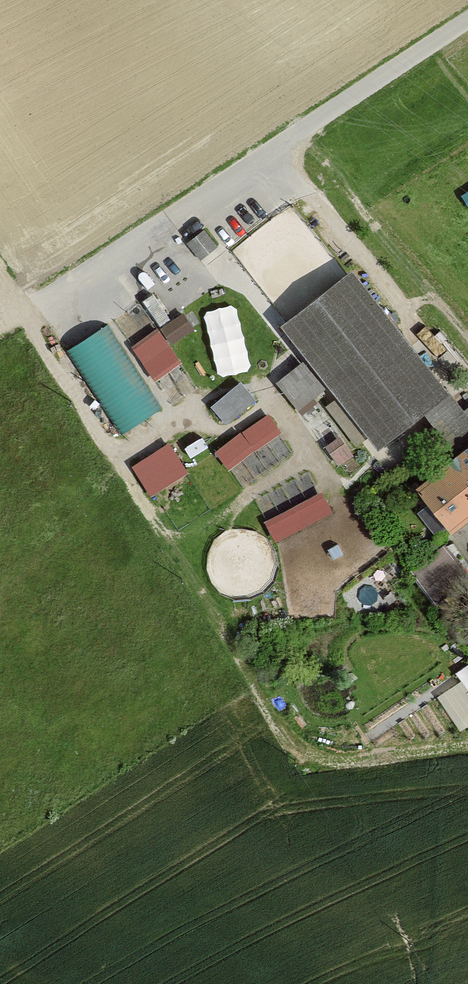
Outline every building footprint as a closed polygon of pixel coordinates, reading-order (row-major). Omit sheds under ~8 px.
[(188,242),(199,257),(215,246),(204,231),(188,242)] [(290,328),(384,448),(428,413),(464,459),(424,490),(454,527),(467,516),(467,417),(395,329),(351,277),(290,328)] [(207,308),(228,370),(257,360),(236,298),(207,308)] [(190,310),(165,322),(174,340),(199,328),(190,310)] [(75,342),(119,431),(161,410),(117,321),(75,342)] [(165,325),(136,340),(156,378),(185,363),(165,325)] [(308,358),(281,378),(303,406),(330,386),(308,358)] [(245,377),(215,402),(230,421),(260,396),(245,377)] [(232,467),(286,428),(272,409),(218,448),(232,467)] [(248,482),(297,447),(285,431),(236,466),(248,482)] [(154,493),(194,470),(176,439),(135,462),(154,493)] [(279,539),(337,510),(326,488),(268,517),(279,539)] [(449,547),(417,571),(459,628),(467,622),(467,571),(449,547)] [(466,729),(467,727),(467,667),(439,684),(466,729)]
